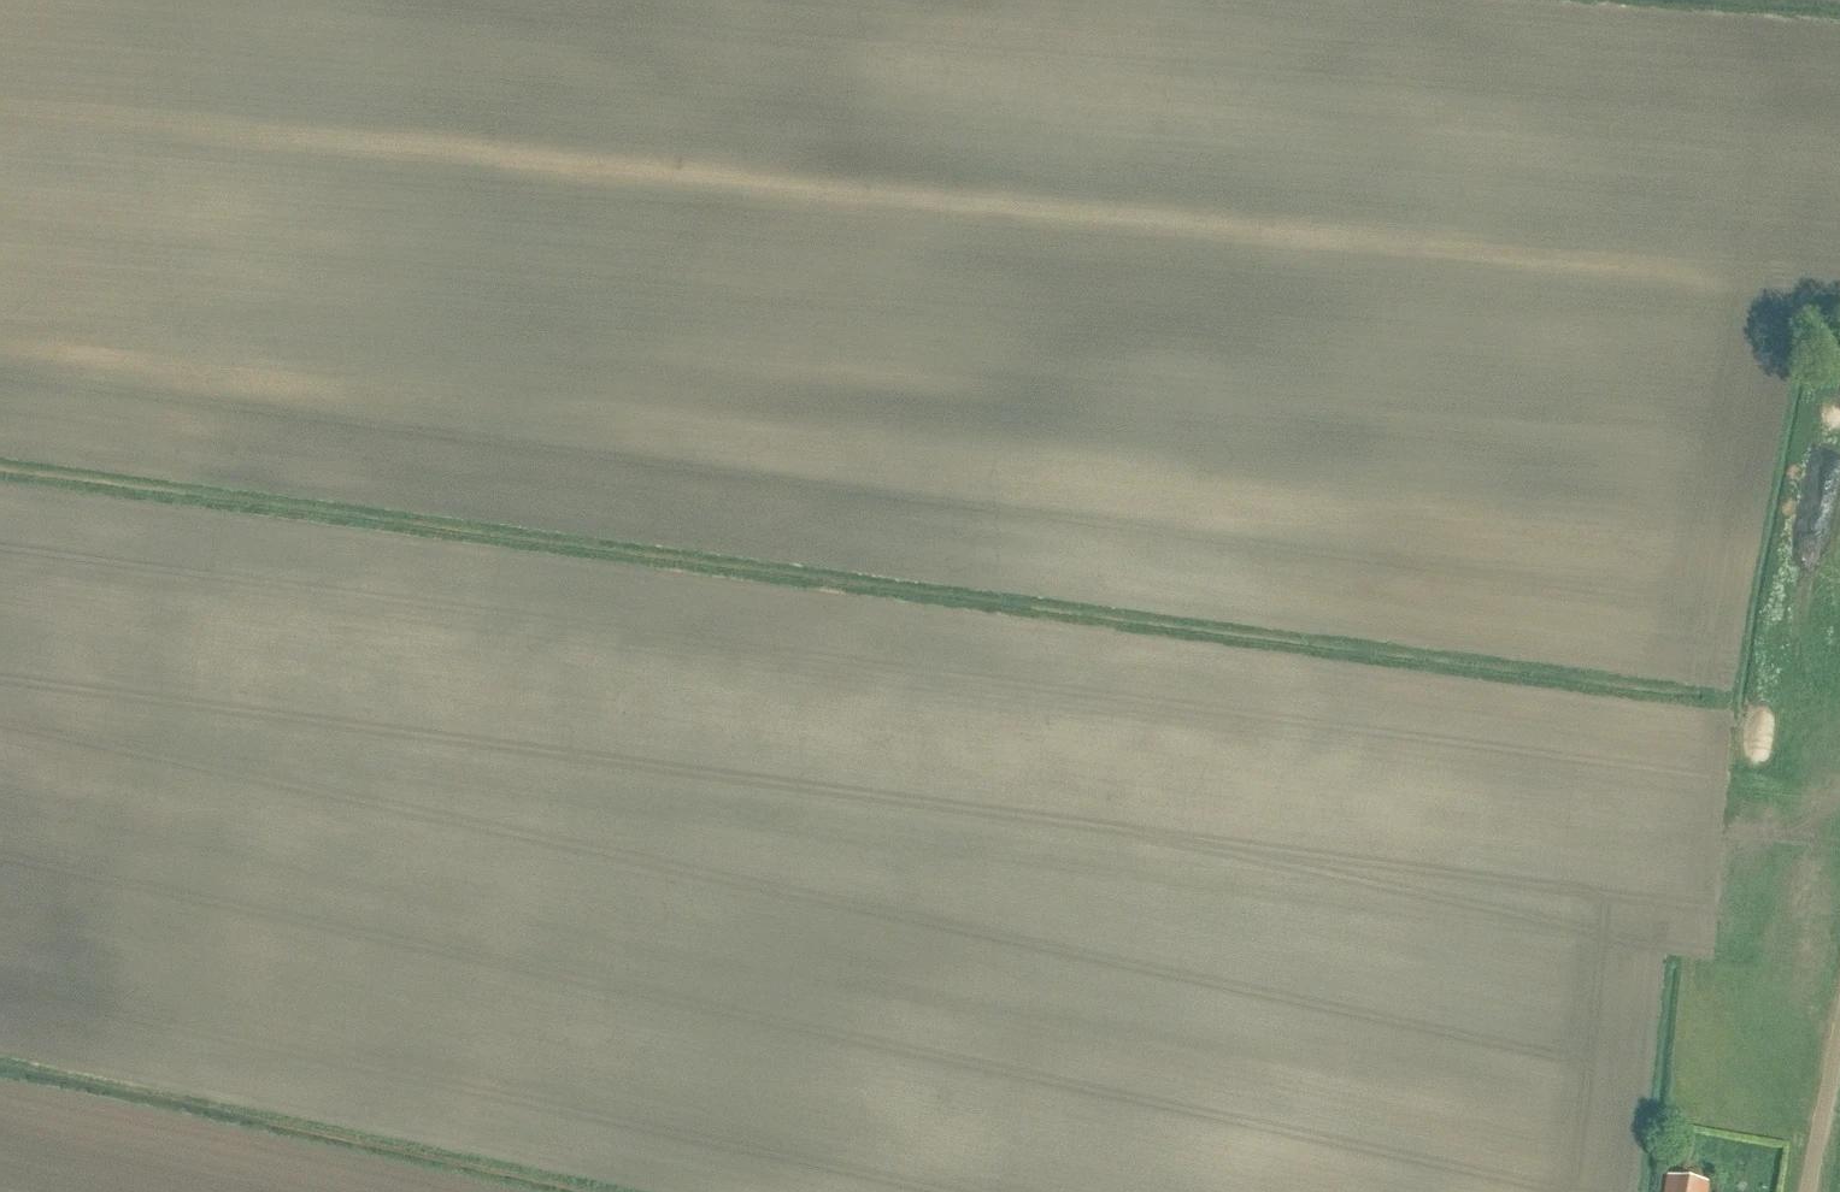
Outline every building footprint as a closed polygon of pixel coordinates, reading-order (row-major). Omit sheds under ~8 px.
[(1666,1191),(1709,1191),(1711,1182),(1669,1175),(1666,1191)]
